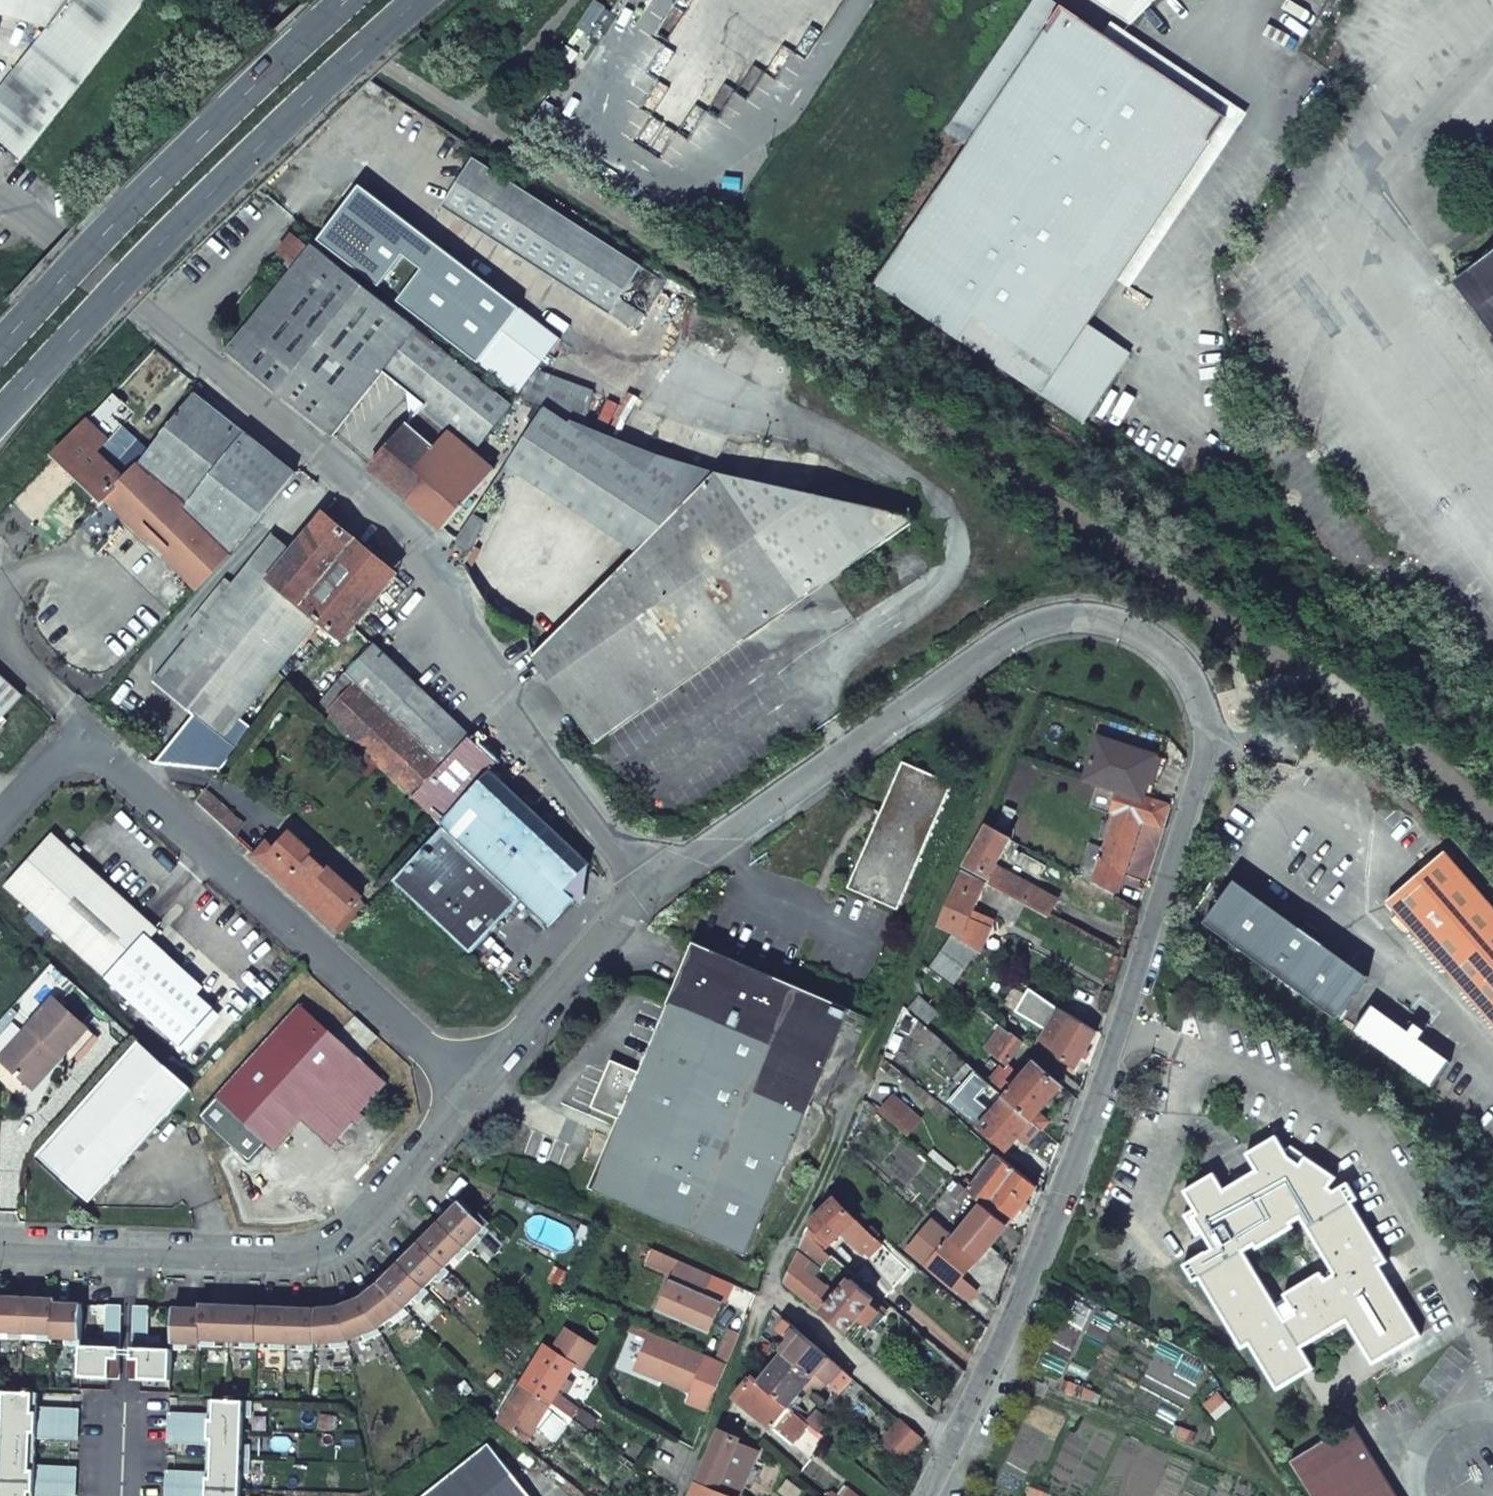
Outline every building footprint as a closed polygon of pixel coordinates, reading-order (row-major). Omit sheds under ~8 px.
[(51,28),(0,94),(0,146),(21,163),(148,0),(0,0),(0,14),(51,28)] [(971,147),(878,284),(1086,423),(1132,353),(1090,324),(1120,281),(1229,119),(1105,36),(1064,8),(1064,9),(1050,0),(1045,0),(991,81),(993,83),(987,91),(1002,101),(971,147)] [(948,132),(971,147),(1002,101),(987,91),(993,83),(991,81),(1045,0),(1037,0),(948,132)] [(1064,8),(1053,0),(1050,0),(1064,9),(1064,8)] [(1130,25),(1158,0),(1091,0),(1130,25)] [(595,2),(578,28),(595,39),(603,27),(596,24),(606,8),(595,2)] [(1114,23),(1105,36),(1229,119),(1120,281),(1132,289),(1250,115),(1114,23)] [(475,159),(443,208),(611,316),(643,267),(475,159)] [(227,352),(333,437),(385,372),(419,330),(313,246),(312,248),(293,234),(278,253),(297,268),(227,352)] [(1472,271),(1492,299),(1492,255),(1472,271)] [(1157,306),(1132,289),(1120,281),(1090,324),(1132,353),(1157,306)] [(419,330),(385,372),(408,391),(412,423),(371,470),(443,530),(495,471),(474,454),(512,406),(419,330)] [(529,402),(544,409),(546,409),(572,422),(575,423),(588,395),(532,369),(519,397),(529,402)] [(138,465),(232,554),(296,474),(195,393),(138,465)] [(649,453),(584,427),(575,423),(572,422),(570,426),(546,410),(508,466),(590,519),(640,551),(717,474),(649,453)] [(86,422),(53,457),(103,504),(107,500),(125,480),(97,454),(108,442),(86,422)] [(125,480),(107,500),(200,588),(232,554),(138,465),(125,480)] [(640,551),(533,658),(594,743),(596,746),(916,522),(903,515),(717,474),(640,551)] [(553,591),(590,519),(509,479),(494,509),(487,505),(479,518),(475,516),(457,541),(472,552),(465,566),(497,618),(525,632),(553,591)] [(292,552),(270,580),(319,621),(344,641),(398,574),(324,513),(292,552)] [(270,580),(292,552),(274,537),(234,586),(215,609),(278,671),(319,621),(270,580)] [(226,580),(208,603),(215,609),(234,586),(226,580)] [(215,609),(208,603),(190,625),(191,625),(182,637),(188,642),(215,609)] [(194,715),(224,739),(240,719),(278,671),(215,609),(188,642),(154,683),(194,715)] [(471,739),(373,645),(318,709),(414,799),(471,739)] [(24,696),(0,674),(0,722),(24,696)] [(224,739),(194,715),(152,763),(220,767),(253,729),(240,719),(224,739)] [(1114,790),(1143,799),(1157,756),(1098,738),(1084,781),(1114,790)] [(442,826),(455,812),(505,785),(514,780),(471,739),(414,799),(436,820),(442,826)] [(953,784),(903,763),(848,889),(898,910),(953,784)] [(505,785),(455,812),(442,826),(520,900),(549,927),(574,900),(566,891),(590,865),(531,809),(505,785)] [(197,802),(237,838),(247,827),(206,790),(200,799),(197,802)] [(1078,877),(1115,897),(1141,820),(1161,826),(1167,807),(1143,799),(1114,790),(1110,811),(1114,812),(1103,849),(1088,844),(1078,877)] [(436,820),(431,827),(437,832),(442,826),(436,820)] [(520,900),(442,826),(437,832),(393,880),(470,953),(520,900)] [(987,827),(968,864),(964,872),(987,884),(996,889),(1057,922),(1066,906),(1004,872),(1020,845),(987,827)] [(53,834),(4,887),(184,1054),(219,1015),(196,994),(203,987),(151,939),(160,930),(53,834)] [(363,897),(292,834),(276,851),(269,844),(257,857),(342,935),(367,908),(360,901),(363,897)] [(1492,1024),(1492,908),(1443,852),(1386,902),(1492,1024)] [(964,872),(941,926),(957,935),(954,937),(958,939),(973,950),(976,953),(980,955),(991,929),(980,924),(984,917),(974,912),(987,884),(964,872)] [(1337,1020),(1368,978),(1311,937),(1316,930),(1307,923),(1302,929),(1235,882),(1204,924),(1337,1020)] [(930,968),(954,985),(976,953),(973,950),(958,939),(954,937),(952,936),(930,968)] [(851,1011),(721,955),(694,943),(674,990),(639,1072),(612,1060),(592,1107),(618,1119),(589,1189),(745,1256),(851,1011)] [(0,1059),(28,1084),(58,1052),(63,1056),(70,1063),(96,1035),(55,998),(0,1059)] [(911,1009),(929,1025),(939,1014),(920,998),(911,1009)] [(302,1004),(201,1114),(253,1161),(267,1145),(274,1152),(302,1121),(330,1146),(388,1083),(302,1004)] [(1372,1006),(1354,1031),(1433,1087),(1451,1062),(1420,1039),(1426,1031),(1415,1024),(1409,1032),(1372,1006)] [(1097,1033),(1061,1010),(1039,1044),(1051,1051),(1048,1056),(1075,1072),(1097,1033)] [(1006,1066),(1023,1043),(1005,1029),(1004,1028),(986,1051),(1006,1066)] [(139,1043),(37,1155),(89,1202),(190,1089),(139,1043)] [(58,1052),(28,1084),(33,1089),(63,1056),(58,1052)] [(1007,1099),(1041,1129),(1048,1122),(1039,1114),(1063,1087),(1036,1064),(1018,1085),(1002,1070),(990,1084),(1001,1093),(1007,1099)] [(995,1101),(1001,1093),(990,1084),(976,1072),(966,1083),(981,1097),(985,1092),(995,1101)] [(893,1098),(879,1114),(894,1126),(906,1136),(919,1121),(893,1098)] [(1034,1136),(1041,1129),(1007,1099),(980,1128),(1007,1152),(1027,1129),(1034,1136)] [(1347,1320),(1373,1364),(1420,1336),(1379,1267),(1386,1262),(1351,1203),(1358,1200),(1348,1184),(1335,1192),(1328,1187),(1335,1178),(1291,1147),(1284,1151),(1276,1137),(1247,1154),(1257,1170),(1223,1190),(1214,1175),(1185,1192),(1196,1210),(1185,1216),(1197,1236),(1203,1232),(1213,1249),(1185,1266),(1195,1281),(1200,1278),(1242,1348),(1250,1344),(1277,1390),(1313,1369),(1301,1348),(1347,1320)] [(985,1205),(1009,1225),(1036,1187),(997,1155),(975,1186),(966,1180),(962,1185),(963,1185),(972,1193),(985,1205)] [(943,1207),(953,1215),(972,1193),(963,1185),(962,1185),(943,1207)] [(864,1253),(866,1251),(877,1240),(836,1199),(833,1201),(828,1195),(821,1203),(826,1208),(811,1223),(832,1243),(843,1232),(864,1253)] [(443,1220),(465,1242),(475,1232),(480,1236),(490,1225),(485,1221),(489,1218),(478,1208),(475,1211),(463,1199),(454,1208),(449,1208),(440,1217),(443,1220)] [(908,1251),(954,1290),(1009,1225),(985,1205),(955,1241),(932,1222),(908,1251)] [(423,1241),(446,1263),(455,1253),(460,1257),(470,1246),(465,1242),(443,1220),(434,1229),(428,1229),(420,1238),(423,1241)] [(868,1329),(885,1310),(869,1297),(870,1296),(852,1279),(830,1304),(827,1302),(836,1293),(827,1285),(827,1286),(803,1265),(808,1259),(820,1270),(832,1256),(807,1233),(785,1282),(845,1334),(857,1319),(868,1329)] [(403,1261),(426,1283),(436,1273),(440,1277),(450,1267),(446,1263),(423,1241),(414,1250),(408,1250),(400,1258),(403,1261)] [(648,1262),(675,1275),(682,1260),(654,1249),(648,1262)] [(658,1311),(707,1333),(708,1333),(723,1302),(705,1292),(713,1275),(682,1260),(658,1311)] [(383,1282),(406,1304),(416,1294),(420,1298),(430,1287),(426,1283),(403,1261),(394,1270),(389,1270),(380,1279),(383,1282)] [(383,1282),(364,1297),(380,1324),(392,1314),(396,1319),(410,1308),(406,1304),(383,1282)] [(11,1337),(11,1330),(25,1331),(26,1296),(14,1295),(10,1299),(0,1299),(0,1336),(11,1337)] [(26,1296),(25,1331),(39,1331),(39,1338),(53,1338),(53,1336),(54,1301),(42,1300),(40,1296),(26,1296)] [(340,1307),(348,1337),(362,1331),(365,1337),(383,1329),(380,1324),(364,1297),(340,1307)] [(54,1301),(53,1336),(67,1336),(67,1343),(81,1343),(82,1343),(83,1306),(70,1305),(67,1301),(54,1301)] [(121,1338),(122,1302),(111,1302),(107,1302),(106,1337),(121,1338)] [(148,1338),(149,1303),(147,1303),(135,1302),(133,1338),(148,1338)] [(201,1341),(201,1343),(215,1343),(215,1337),(230,1338),(230,1302),(218,1302),(214,1306),(203,1306),(201,1341)] [(230,1302),(230,1338),(244,1338),(243,1345),(258,1345),(258,1338),(258,1307),(246,1307),(243,1303),(230,1302)] [(258,1307),(258,1338),(272,1339),(272,1345),(286,1346),(286,1340),(287,1309),(274,1308),(271,1304),(259,1303),(258,1307)] [(287,1309),(286,1340),(300,1340),(300,1346),(314,1347),(314,1340),(315,1309),(303,1309),(299,1305),(287,1304),(287,1309)] [(172,1346),(187,1347),(187,1340),(201,1341),(203,1306),(190,1305),(186,1309),(174,1309),(172,1346)] [(315,1309),(314,1340),(331,1339),(331,1345),(349,1343),(348,1337),(340,1307),(315,1309)] [(625,1329),(648,1339),(651,1331),(628,1322),(625,1329)] [(832,1387),(838,1392),(852,1378),(788,1322),(780,1331),(795,1344),(785,1354),(812,1375),(815,1371),(832,1387)] [(579,1411),(556,1395),(574,1365),(581,1370),(594,1347),(566,1329),(553,1351),(546,1346),(523,1385),(551,1404),(560,1410),(573,1420),(579,1411)] [(730,1329),(718,1358),(727,1362),(740,1333),(730,1329)] [(709,1354),(651,1331),(648,1339),(637,1366),(661,1377),(661,1378),(693,1392),(709,1354)] [(81,1373),(111,1375),(120,1375),(121,1344),(82,1343),(81,1343),(81,1373)] [(172,1346),(133,1345),(132,1367),(132,1375),(141,1376),(171,1377),(172,1346)] [(759,1384),(791,1410),(801,1398),(796,1394),(805,1383),(812,1375),(785,1354),(759,1384)] [(805,1383),(810,1387),(820,1390),(829,1390),(832,1387),(815,1371),(812,1375),(805,1383)] [(567,1377),(560,1389),(566,1393),(573,1381),(567,1377)] [(792,1445),(809,1424),(806,1422),(791,1410),(759,1384),(752,1378),(736,1397),(792,1445)] [(1066,1392),(1076,1395),(1079,1387),(1070,1384),(1066,1392)] [(536,1427),(551,1404),(523,1385),(499,1422),(527,1442),(536,1427)] [(1095,1394),(1086,1390),(1082,1398),(1091,1402),(1095,1394)] [(38,1393),(0,1391),(0,1407),(4,1407),(4,1421),(79,1424),(79,1409),(76,1409),(72,1409),(38,1407),(38,1393)] [(1211,1413),(1224,1402),(1218,1394),(1205,1405),(1211,1413)] [(169,1413),(165,1413),(164,1428),(244,1431),(244,1417),(251,1418),(251,1402),(211,1400),(211,1415),(173,1413),(169,1413)] [(809,1424),(819,1432),(836,1415),(824,1403),(806,1422),(809,1424)] [(568,1427),(555,1417),(560,1410),(551,1404),(536,1427),(557,1444),(568,1427)] [(568,1427),(573,1420),(560,1410),(555,1417),(568,1427)] [(881,1443),(904,1462),(923,1440),(900,1420),(881,1443)] [(4,1421),(3,1435),(0,1435),(0,1450),(36,1451),(36,1438),(70,1439),(74,1439),(78,1440),(79,1424),(4,1421)] [(1353,1424),(1291,1462),(1312,1495),(1397,1495),(1353,1424)] [(244,1431),(164,1428),(163,1443),(168,1443),(177,1444),(209,1445),(208,1459),(249,1461),(250,1446),(243,1446),(244,1431)] [(1190,1433),(1181,1429),(1177,1437),(1187,1441),(1190,1433)] [(728,1495),(741,1495),(759,1454),(738,1445),(741,1439),(721,1432),(699,1484),(728,1495)] [(489,1446),(425,1495),(529,1495),(489,1446)] [(76,1483),(77,1468),(73,1467),(68,1467),(35,1466),(36,1451),(0,1450),(0,1465),(2,1465),(1,1479),(76,1483)] [(162,1487),(241,1490),(242,1475),(249,1476),(249,1461),(208,1459),(208,1473),(176,1472),(168,1471),(162,1471),(162,1487)] [(76,1483),(1,1479),(1,1494),(0,1494),(0,1495),(76,1495),(76,1483)] [(699,1484),(694,1495),(728,1495),(699,1484)] [(241,1490),(162,1487),(161,1495),(241,1495),(241,1490)]
